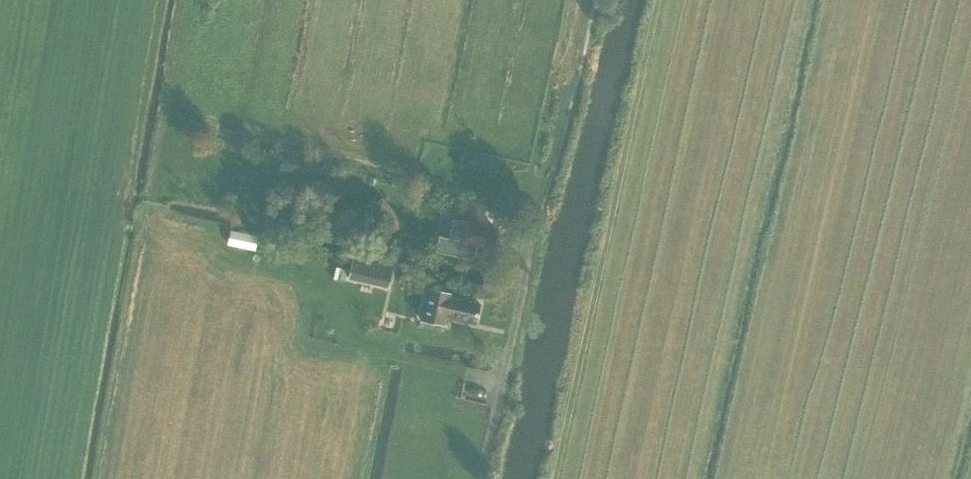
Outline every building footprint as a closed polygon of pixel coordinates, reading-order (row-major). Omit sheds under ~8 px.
[(423,192),(411,189),(408,198),(421,201),(423,192)] [(377,218),(390,208),(382,199),(370,209),(377,218)] [(463,225),(451,222),(447,238),(459,241),(460,241),(492,248),(496,228),(464,221),(463,225)] [(416,248),(418,237),(400,234),(398,245),(416,248)] [(391,268),(352,259),(348,279),(386,288),(391,268)] [(450,296),(451,293),(426,288),(419,317),(446,324),(447,316),(474,322),(479,302),(450,296)]
